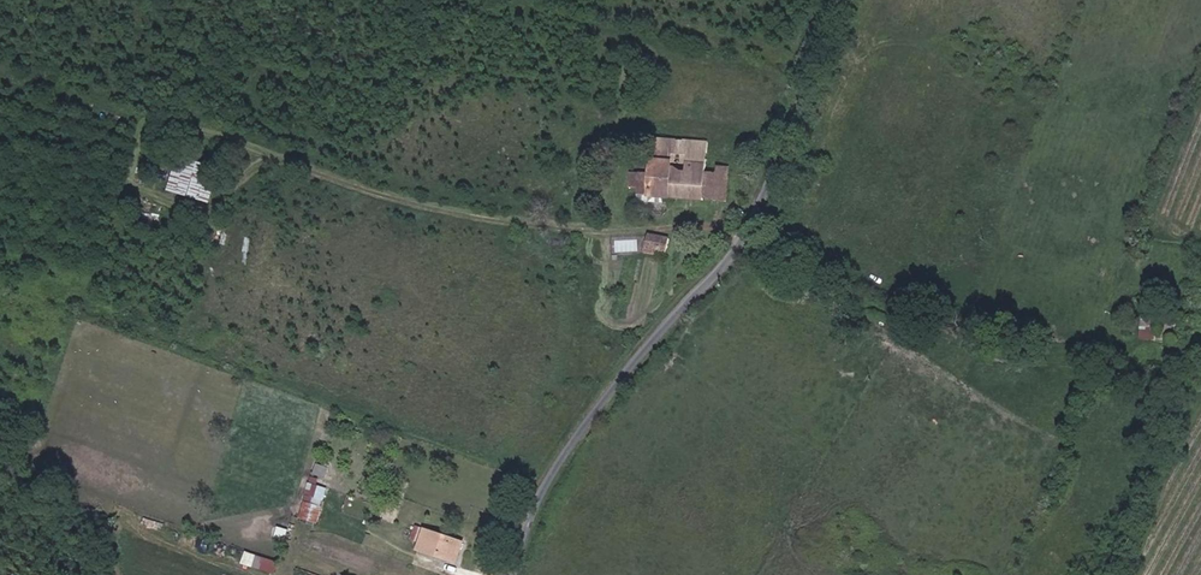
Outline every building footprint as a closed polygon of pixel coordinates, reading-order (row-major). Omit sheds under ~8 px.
[(632,188),(700,195),(703,159),(705,131),(649,122),(646,162),(634,161),(632,188)] [(703,159),(700,195),(712,196),(715,160),(703,159)] [(725,161),(715,160),(712,196),(722,197),(725,161)] [(211,202),(219,176),(176,164),(168,189),(211,202)] [(648,232),(646,251),(669,253),(671,234),(648,232)] [(682,246),(678,255),(693,259),(696,250),(682,246)] [(321,522),(327,486),(318,485),(320,477),(309,475),(301,519),(321,522)] [(365,478),(363,486),(374,489),(376,482),(365,478)] [(427,522),(419,542),(455,556),(463,536),(427,522)] [(247,550),(243,562),(275,573),(279,561),(247,550)]
